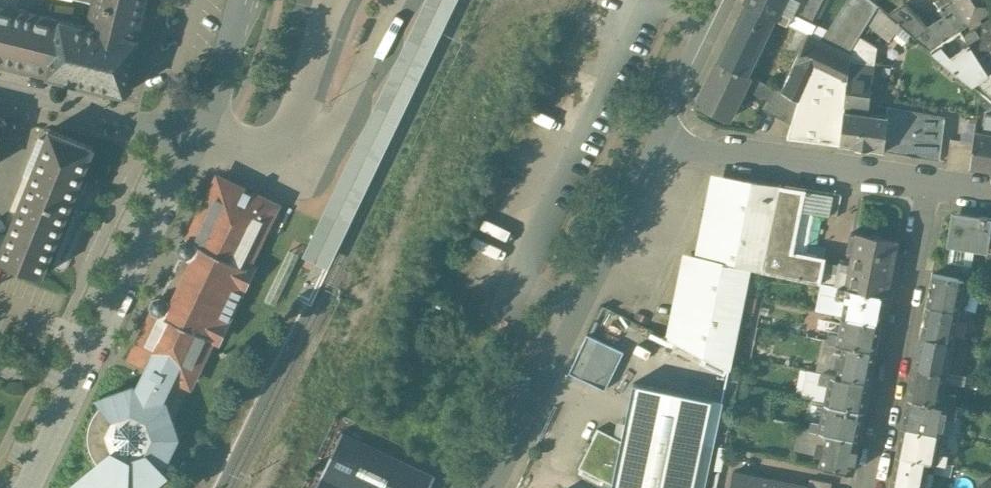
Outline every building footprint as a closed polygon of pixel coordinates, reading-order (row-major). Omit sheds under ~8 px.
[(88,25),(138,37),(147,0),(94,0),(88,25)] [(303,255),(328,267),(457,0),(425,0),(303,255)] [(745,2),(746,3),(775,18),(788,24),(793,13),(781,8),(785,0),(746,0),(745,2)] [(781,8),(793,13),(812,23),(823,0),(785,0),(781,8)] [(824,42),(848,54),(867,23),(878,6),(872,0),(850,0),(824,42)] [(941,7),(946,15),(927,27),(904,4),(888,13),(888,14),(902,25),(928,47),(956,30),(956,31),(969,23),(955,0),(952,0),(941,7)] [(969,23),(990,9),(990,0),(955,0),(969,23)] [(775,18),(746,3),(718,60),(747,75),(755,58),(775,18)] [(0,4),(0,62),(50,74),(50,75),(126,94),(139,37),(138,37),(88,25),(62,18),(62,19),(0,4)] [(888,13),(878,6),(867,23),(889,41),(902,25),(888,14),(888,13)] [(964,36),(969,44),(984,67),(985,66),(990,62),(990,19),(964,36)] [(807,35),(780,92),(799,101),(792,123),(788,137),(842,144),(845,110),(851,55),(824,42),(807,35)] [(876,46),(860,37),(854,47),(851,62),(873,65),(876,46)] [(969,44),(951,54),(942,45),(933,51),(973,84),(989,74),(985,66),(984,67),(969,44)] [(747,75),(718,60),(697,102),(730,118),(744,89),(750,76),(747,75)] [(873,65),(851,62),(846,104),(845,110),(858,112),(858,106),(868,107),(873,65)] [(973,84),(990,99),(990,73),(989,74),(973,84)] [(780,92),(750,76),(744,89),(770,102),(766,111),(792,123),(799,101),(780,92)] [(945,118),(889,108),(888,116),(889,116),(885,150),(940,160),(945,118)] [(858,112),(845,110),(842,144),(885,150),(889,116),(888,116),(858,112)] [(0,255),(0,258),(43,275),(94,147),(51,129),(0,255)] [(976,132),(974,142),(971,165),(971,166),(990,170),(990,134),(984,133),(976,132)] [(974,142),(951,139),(948,161),(971,165),(974,142)] [(780,185),(725,176),(709,257),(696,255),(678,344),(730,369),(750,268),(763,270),(780,185)] [(219,177),(189,239),(189,238),(183,241),(180,247),(182,253),(162,296),(161,296),(156,298),(153,304),(154,310),(155,310),(132,357),(150,365),(173,376),(190,385),(212,339),(219,342),(254,269),(247,266),(277,204),(219,177)] [(825,257),(792,251),(801,211),(805,189),(786,186),(768,271),(800,278),(820,282),(823,268),(825,257)] [(841,195),(805,189),(801,211),(837,217),(841,195)] [(969,214),(967,221),(955,219),(951,245),(988,251),(990,237),(990,218),(969,214)] [(898,240),(852,231),(848,250),(852,251),(849,266),(840,265),(839,271),(836,285),(838,286),(887,295),(898,240)] [(289,250),(264,301),(276,306),(301,256),(289,250)] [(964,264),(935,258),(932,272),(961,278),(964,264)] [(839,271),(823,268),(820,282),(836,285),(839,271)] [(961,278),(932,272),(926,303),(957,309),(959,299),(965,301),(967,289),(961,288),(963,278),(961,278)] [(887,295),(838,286),(836,296),(846,298),(843,315),(881,323),(887,295)] [(957,309),(926,303),(920,333),(951,340),(953,330),(959,331),(961,320),(955,319),(957,309)] [(881,323),(843,315),(839,332),(829,330),(827,340),(844,344),(876,350),(881,323)] [(951,340),(920,333),(914,364),(945,371),(951,340)] [(622,352),(588,335),(571,371),(604,388),(622,352)] [(876,350),(844,344),(842,352),(835,351),(833,363),(840,364),(838,375),(870,381),(876,350)] [(945,371),(914,364),(908,396),(939,402),(945,371)] [(173,376),(150,365),(138,389),(161,400),(173,376)] [(838,375),(821,371),(820,381),(829,382),(825,401),(864,409),(870,381),(838,375)] [(98,399),(102,404),(97,410),(93,417),(90,424),(89,432),(89,439),(91,447),(94,454),(99,461),(69,487),(150,487),(167,473),(162,467),(163,467),(178,437),(166,403),(161,400),(138,389),(133,387),(98,399)] [(939,402),(908,396),(902,424),(940,432),(944,414),(953,416),(955,406),(939,402)] [(864,409),(825,401),(822,420),(812,417),(810,428),(817,429),(859,437),(864,409)] [(612,487),(704,487),(714,440),(626,421),(621,440),(612,484),(612,487)] [(940,432),(902,424),(896,453),(928,459),(944,463),(946,452),(936,450),(940,432)] [(579,468),(612,484),(621,440),(597,429),(579,468)] [(859,437),(817,429),(815,441),(817,442),(815,452),(821,454),(819,465),(852,471),(859,437)] [(344,432),(344,431),(343,431),(315,487),(405,487),(416,466),(344,432)] [(718,470),(724,471),(727,445),(720,445),(718,470)] [(896,453),(890,486),(898,487),(922,487),(923,481),(929,483),(931,471),(926,470),(928,459),(896,453)] [(436,475),(416,466),(405,487),(430,487),(436,475)] [(733,472),(730,487),(808,487),(733,472)] [(810,478),(808,487),(831,487),(832,483),(810,478)]
